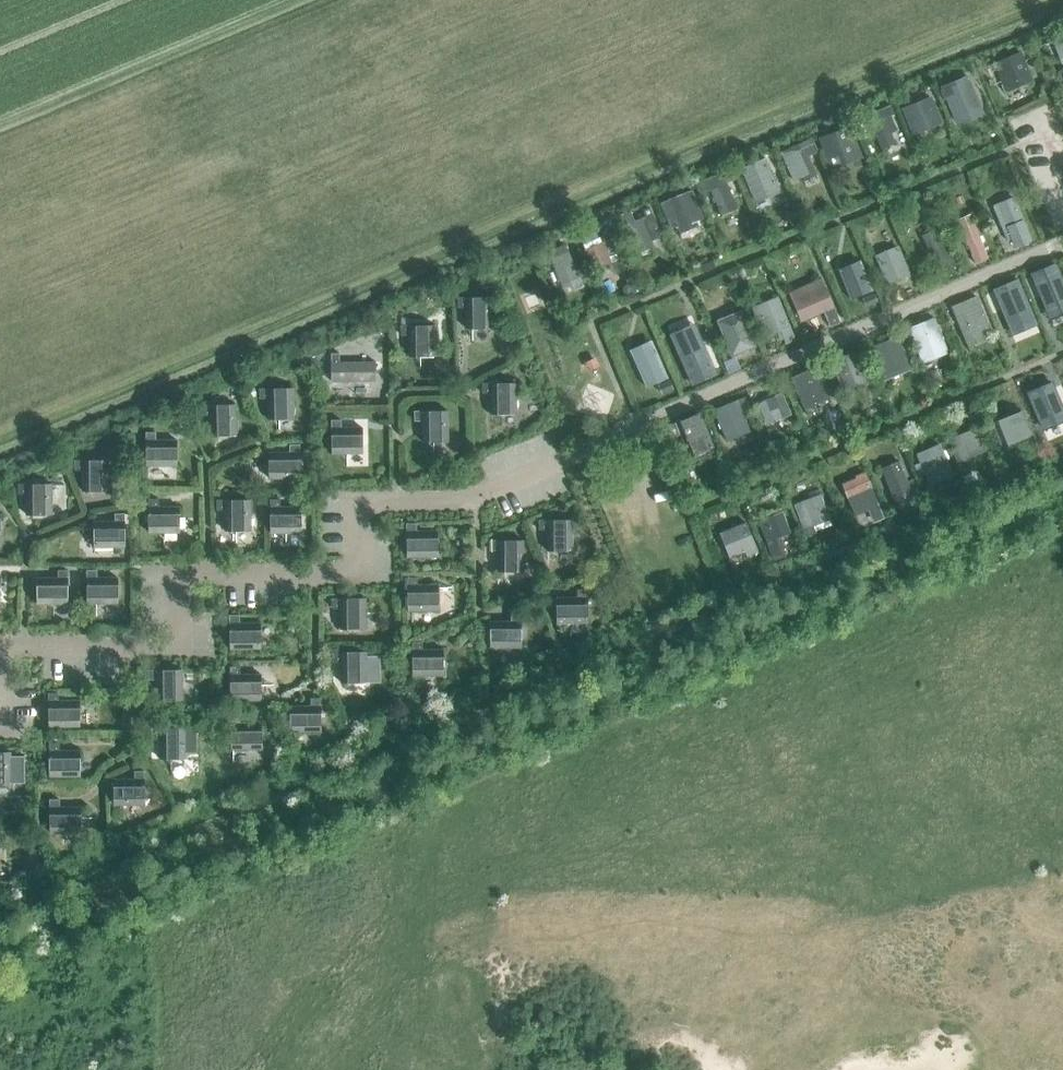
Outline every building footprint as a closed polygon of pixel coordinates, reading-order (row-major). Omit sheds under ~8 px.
[(1059,61),(1062,60),(1062,33),(1050,38),(1059,61)] [(993,62),(1006,92),(1034,80),(1021,50),(993,62)] [(965,75),(942,86),(957,123),(981,113),(965,75)] [(930,97),(902,108),(912,134),(941,122),(930,97)] [(889,105),(868,115),(880,148),(895,143),(891,133),(897,129),(890,115),(894,113),(889,105)] [(851,126),(820,138),(832,169),(863,157),(851,126)] [(819,151),(814,143),(811,137),(780,151),(793,180),(801,177),(802,182),(817,175),(809,155),(819,151)] [(766,159),(742,169),(755,202),(779,192),(766,159)] [(710,190),(719,216),(737,208),(723,173),(696,183),(700,193),(710,190)] [(696,221),(703,218),(692,190),(661,203),(670,228),(677,227),(678,232),(698,226),(696,221)] [(1012,197),(992,205),(1007,241),(1013,238),(1016,247),(1032,240),(1012,197)] [(641,210),(644,217),(625,225),(635,254),(653,247),(650,239),(660,236),(651,214),(648,207),(641,210)] [(958,219),(975,263),(989,258),(971,214),(958,219)] [(609,258),(619,255),(611,239),(600,243),(593,227),(577,232),(592,269),(611,263),(609,258)] [(922,236),(940,279),(959,271),(939,228),(922,236)] [(553,248),(547,251),(562,285),(580,277),(568,252),(565,243),(553,248)] [(899,247),(876,256),(887,284),(911,275),(899,247)] [(547,253),(539,257),(543,268),(552,264),(550,260),(547,253)] [(860,259),(838,268),(851,299),(873,290),(860,259)] [(1026,272),(1042,311),(1062,302),(1062,300),(1051,271),(1041,276),(1038,268),(1026,272)] [(840,322),(830,297),(822,279),(790,293),(801,320),(824,311),(831,326),(840,322)] [(1006,325),(1024,318),(1015,293),(1010,294),(1008,289),(995,292),(1006,325)] [(873,293),(863,297),(867,306),(877,302),(873,293)] [(777,296),(751,307),(764,337),(780,331),(785,343),(796,339),(777,296)] [(491,328),(490,297),(456,297),(456,307),(463,306),(464,329),(472,329),(473,339),(485,339),(485,328),(491,328)] [(976,297),(952,306),(965,341),(990,332),(976,297)] [(717,320),(732,356),(755,347),(741,311),(717,320)] [(933,318),(909,328),(922,361),(948,352),(933,318)] [(433,356),(433,324),(399,325),(399,335),(406,335),(406,357),(432,357),(432,356),(433,356)] [(897,336),(871,347),(881,375),(908,365),(897,336)] [(629,349),(646,387),(668,377),(651,339),(629,349)] [(858,350),(832,360),(838,377),(841,376),(847,389),(868,382),(862,369),(866,368),(858,350)] [(329,353),(329,381),(348,381),(374,381),(374,362),(338,362),(338,353),(329,353)] [(706,371),(710,380),(739,367),(735,359),(723,365),(722,363),(706,371)] [(791,376),(804,409),(831,397),(819,365),(791,376)] [(668,379),(658,383),(662,392),(672,388),(668,379)] [(515,414),(515,383),(480,384),(480,392),(488,392),(489,414),(515,414)] [(293,418),(292,387),(257,388),(257,398),(265,398),(266,419),(293,418)] [(783,392),(753,405),(758,421),(764,418),(766,424),(791,414),(783,392)] [(1033,407),(1044,432),(1059,426),(1056,420),(1062,417),(1062,405),(1059,396),(1033,407)] [(715,409),(727,441),(750,432),(743,414),(750,411),(744,397),(715,409)] [(235,434),(234,404),(200,406),(201,415),(208,415),(209,436),(235,434)] [(989,422),(1000,448),(1031,435),(1021,409),(989,422)] [(447,441),(446,410),(412,411),(413,420),(419,420),(420,442),(447,441)] [(673,423),(688,458),(713,447),(699,412),(673,423)] [(329,419),(330,455),(361,454),(361,428),(340,428),(340,419),(329,419)] [(948,442),(956,461),(988,449),(979,427),(951,438),(953,440),(948,442)] [(143,432),(144,466),(176,466),(175,439),(154,439),(154,432),(143,432)] [(267,451),(268,479),(299,479),(298,444),(287,444),(287,451),(267,451)] [(921,462),(915,464),(919,475),(925,473),(929,484),(953,474),(940,444),(918,454),(921,462)] [(80,490),(106,491),(107,459),(73,459),(73,469),(80,469),(80,490)] [(899,460),(882,468),(896,501),(913,494),(912,491),(916,489),(912,480),(908,481),(899,460)] [(856,478),(842,484),(855,516),(869,511),(874,523),(885,519),(865,472),(855,476),(856,478)] [(16,484),(16,494),(24,494),(24,515),(51,515),(51,483),(16,484)] [(820,496),(796,504),(804,529),(829,520),(820,496)] [(147,532),(178,532),(179,506),(157,506),(157,498),(146,498),(146,516),(148,516),(147,532)] [(249,530),(249,499),(216,500),(216,510),(222,510),(222,531),(234,531),(234,540),(247,540),(247,530),(249,530)] [(269,499),(269,533),(299,532),(299,507),(279,507),(278,499),(269,499)] [(783,512),(759,520),(766,545),(768,544),(771,556),(783,552),(778,538),(790,534),(783,512)] [(91,521),(92,548),(125,547),(123,514),(113,514),(113,520),(91,521)] [(572,551),(572,519),(537,519),(537,529),(545,529),(545,552),(572,551)] [(405,532),(405,558),(437,558),(437,531),(415,531),(415,523),(400,523),(400,532),(405,532)] [(747,556),(758,552),(744,523),(721,533),(730,557),(745,551),(747,556)] [(495,571),(522,571),(522,540),(488,540),(488,550),(495,550),(495,571)] [(35,577),(35,605),(67,604),(66,569),(55,569),(55,577),(35,577)] [(85,604),(117,604),(117,577),(96,577),(96,570),(85,569),(84,581),(85,581),(85,604)] [(438,611),(437,585),(417,585),(417,577),(406,577),(407,611),(438,611)] [(587,624),(586,589),(575,589),(575,596),(555,596),(555,624),(587,624)] [(338,629),(364,629),(364,598),(331,597),(331,608),(338,608),(338,629)] [(521,648),(520,613),(509,613),(509,620),(488,620),(488,648),(521,648)] [(228,615),(228,649),(259,649),(259,621),(238,621),(238,615),(228,615)] [(443,675),(442,648),(421,649),(421,641),(410,642),(411,677),(443,675)] [(366,651),(332,651),(332,661),(341,661),(341,682),(379,681),(379,656),(366,656),(366,651)] [(228,666),(228,701),(260,701),(260,673),(238,673),(238,666),(228,666)] [(181,701),(181,669),(147,669),(147,679),(154,679),(154,701),(181,701)] [(46,702),(47,726),(79,726),(78,699),(57,700),(56,693),(44,694),(44,702),(46,702)] [(288,704),(288,733),(320,732),(319,697),(309,698),(309,704),(288,704)] [(229,714),(230,750),(261,750),(261,722),(240,723),(240,714),(229,714)] [(157,728),(151,728),(151,737),(157,737),(157,759),(185,759),(184,751),(195,751),(195,727),(157,728)] [(79,775),(79,750),(58,750),(58,741),(45,742),(45,751),(47,751),(47,776),(79,775)] [(0,752),(0,783),(10,782),(24,782),(24,756),(10,756),(9,751),(0,752)] [(112,777),(112,805),(144,805),(143,771),(132,771),(132,777),(112,777)] [(48,799),(48,834),(80,833),(79,806),(58,806),(58,799),(48,799)]
